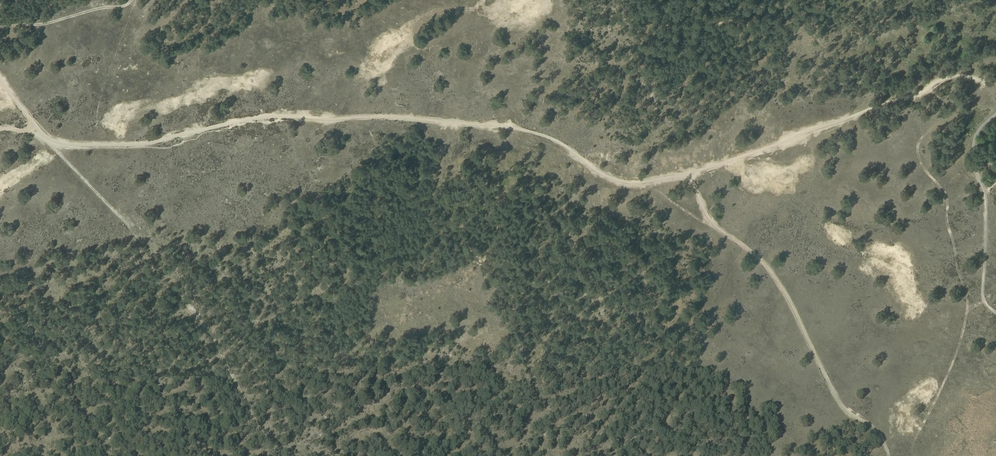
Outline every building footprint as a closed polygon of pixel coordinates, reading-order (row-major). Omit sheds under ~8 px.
[(473,259),(471,263),(480,267),(483,262),(477,260),(477,259),(474,258),(474,259),(473,259)]
